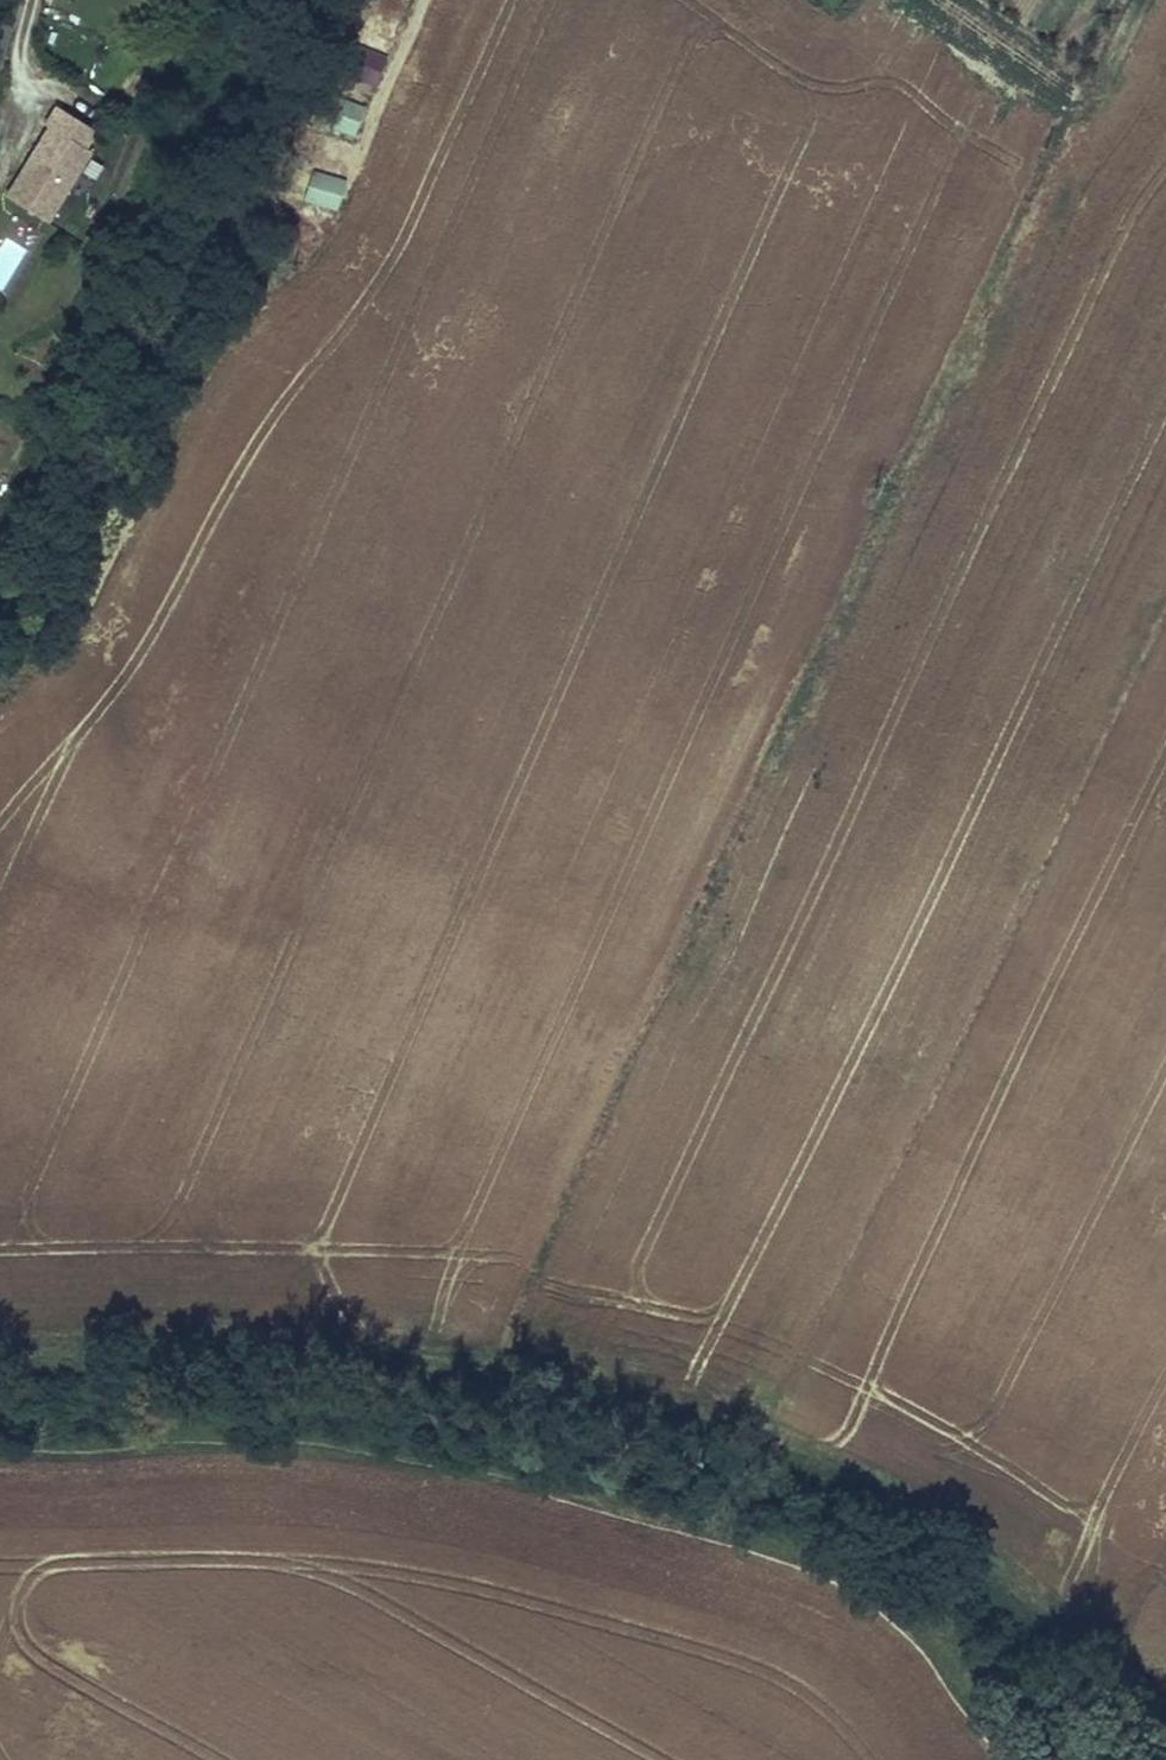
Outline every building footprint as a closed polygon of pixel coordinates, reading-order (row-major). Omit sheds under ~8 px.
[(48,221),(89,149),(82,145),(92,127),(53,105),(43,124),(47,126),(6,197),(48,221)] [(346,147),(358,118),(333,108),(321,137),(346,147)] [(330,219),(338,182),(309,175),(300,212),(330,219)]
